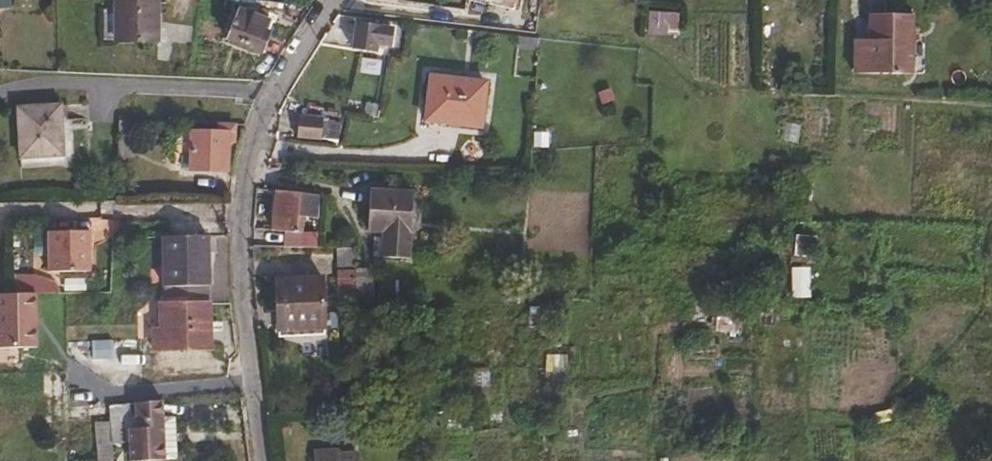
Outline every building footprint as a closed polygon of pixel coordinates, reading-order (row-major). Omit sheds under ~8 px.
[(111,33),(149,35),(151,0),(112,0),(111,33)] [(234,6),(221,34),(256,49),(269,22),(234,6)] [(650,28),(677,30),(678,11),(651,9),(650,28)] [(871,33),(857,33),(857,68),(910,69),(912,11),(872,9),(871,33)] [(353,17),(348,45),(372,47),(373,38),(387,39),(388,21),(353,17)] [(426,71),(420,114),(475,121),(480,78),(426,71)] [(52,104),(8,103),(7,152),(50,152),(52,104)] [(297,112),(295,133),(317,136),(320,114),(297,112)] [(167,119),(166,134),(179,134),(179,119),(167,119)] [(228,137),(228,121),(211,120),(211,128),(185,128),(183,166),(220,166),(221,138),(228,137)] [(292,199),(293,190),(270,188),(267,224),(296,227),(299,199),(292,199)] [(363,233),(368,233),(384,233),(384,249),(404,250),(406,189),(365,188),(363,233)] [(85,227),(43,228),(44,270),(86,268),(85,227)] [(158,281),(201,280),(199,231),(155,232),(158,281)] [(368,249),(384,249),(384,233),(368,233),(368,249)] [(351,270),(351,299),(366,299),(366,270),(351,270)] [(16,276),(16,293),(55,291),(54,275),(16,276)] [(323,335),(319,279),(267,282),(271,339),(323,335)] [(162,287),(158,287),(158,295),(182,295),(182,299),(201,299),(201,286),(162,287)] [(203,299),(201,299),(182,299),(182,295),(158,295),(156,295),(155,326),(147,326),(147,343),(202,344),(203,299)] [(57,337),(57,368),(58,379),(58,404),(81,403),(106,401),(131,397),(131,381),(131,367),(130,335),(94,336),(57,337)] [(131,397),(132,425),(158,424),(158,413),(157,395),(131,397)] [(158,413),(158,424),(160,455),(172,455),(170,413),(158,413)] [(160,455),(158,424),(132,425),(125,425),(127,457),(160,455)] [(353,449),(335,450),(335,460),(353,460),(353,449)]
